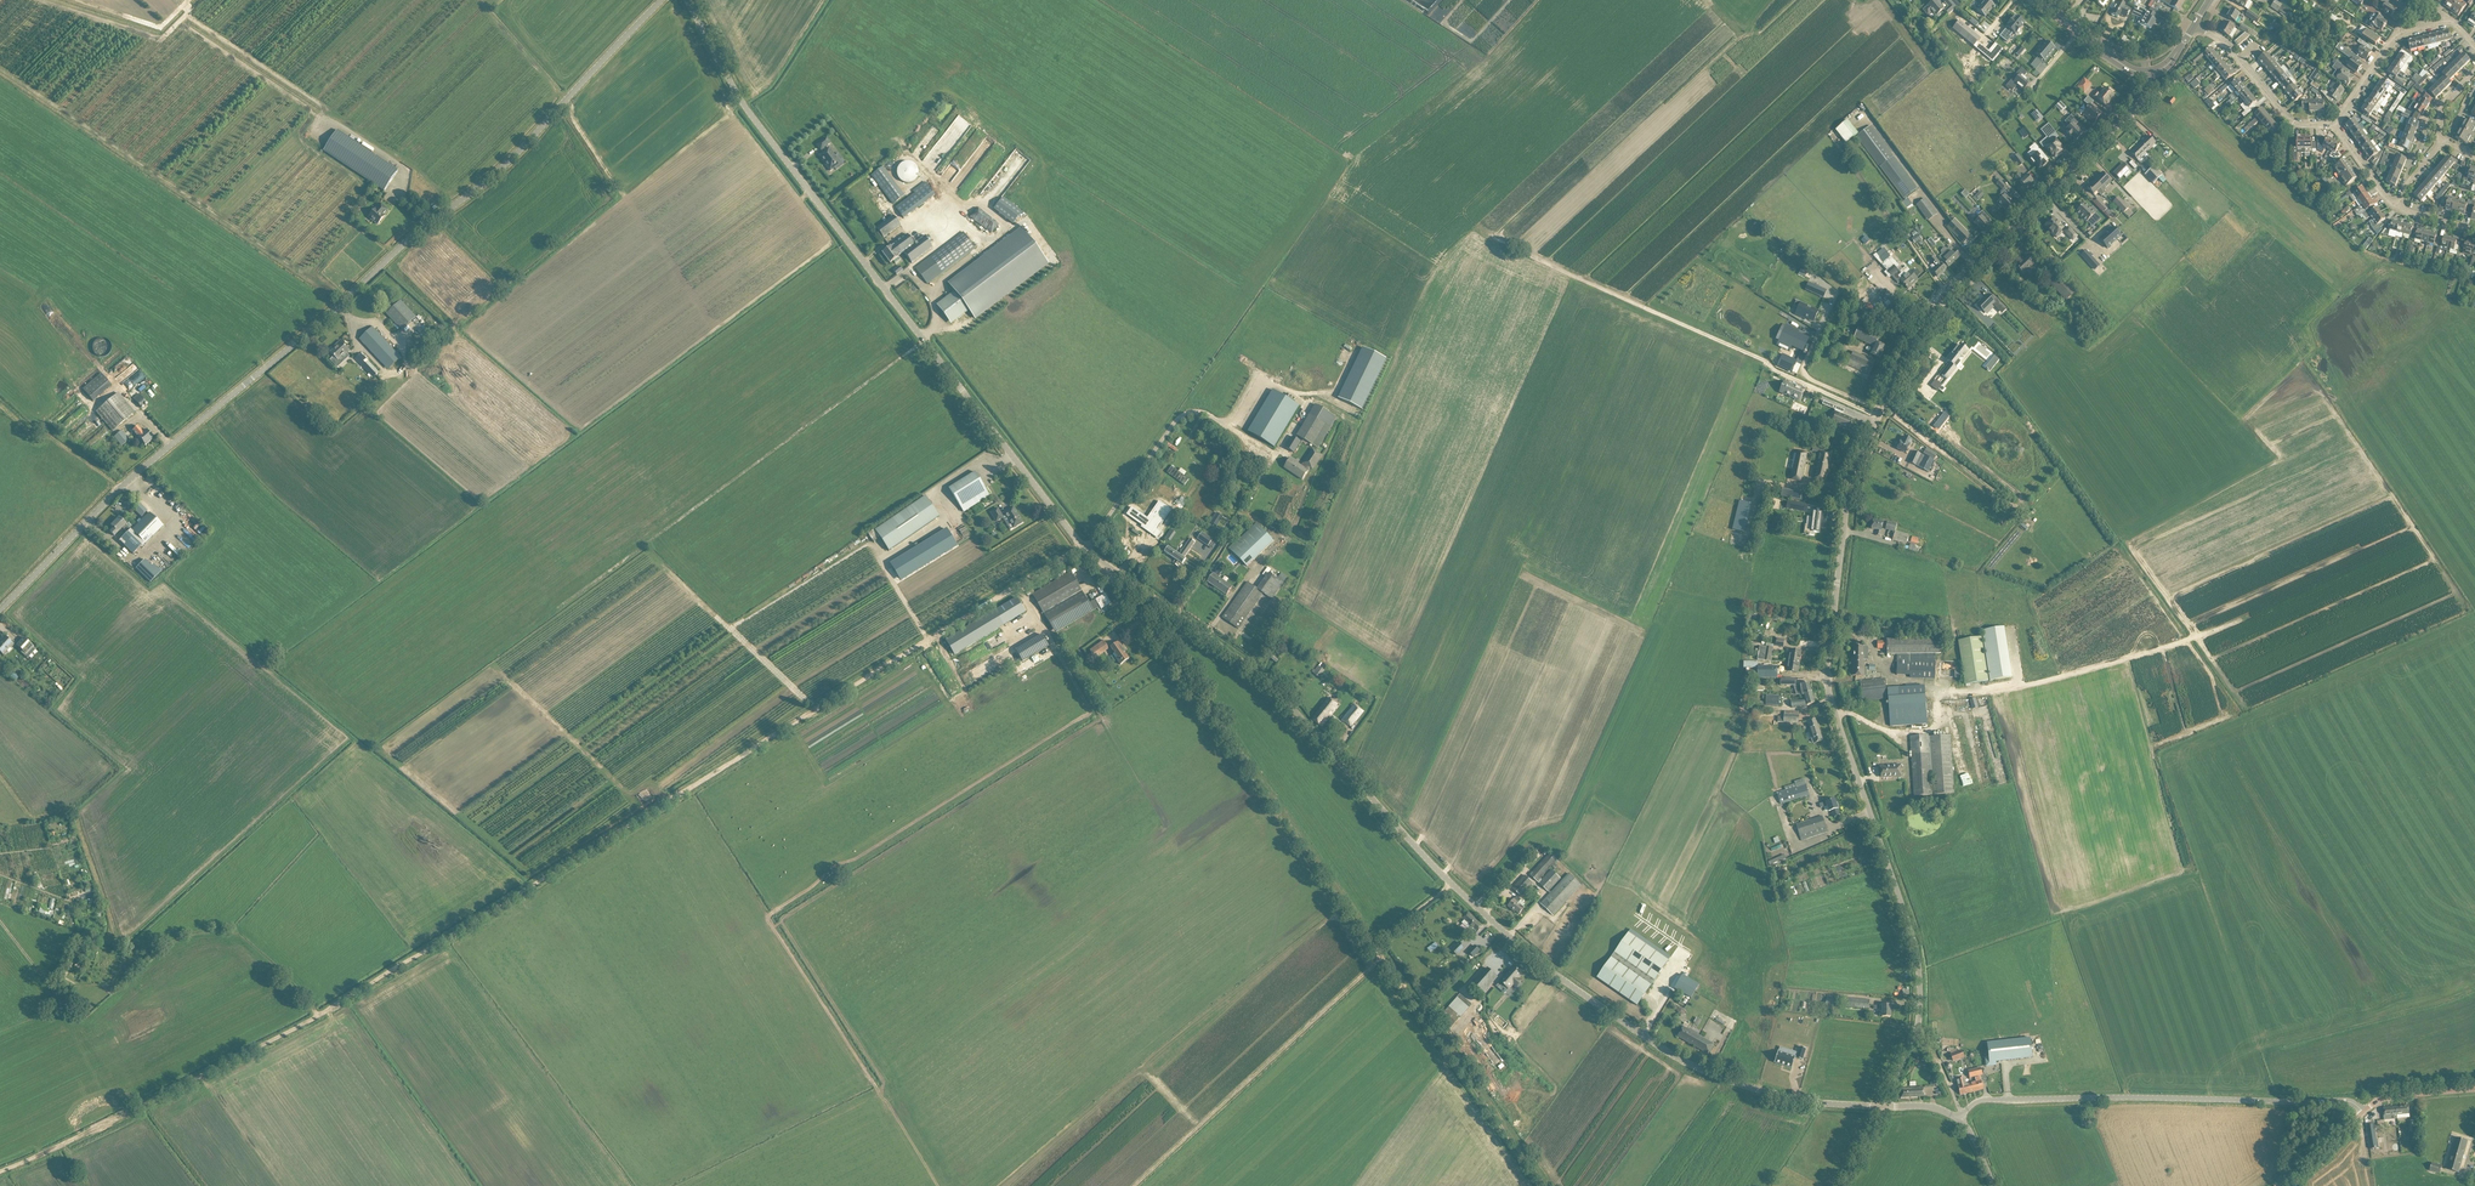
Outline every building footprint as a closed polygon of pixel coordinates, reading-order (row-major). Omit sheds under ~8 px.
[(1923,10),(1928,15),(1932,11),(1936,16),(1937,16),(1938,17),(1941,15),(1940,13),(1944,9),(1938,3),(1940,1),(1939,0),(1935,0),(1923,10)] [(1957,7),(1950,0),(1947,0),(1944,2),(1948,7),(1944,10),(1948,15),(1957,7)] [(1987,0),(1985,0),(1980,6),(1978,4),(1975,8),(1977,10),(1985,17),(1994,6),(1987,0)] [(2112,2),(2115,4),(2110,13),(2112,14),(2112,15),(2114,16),(2115,15),(2118,17),(2120,14),(2126,18),(2130,9),(2124,6),(2125,5),(2121,3),(2123,0),(2114,0),(2112,2)] [(2174,9),(2178,11),(2185,0),(2160,0),(2174,9)] [(2231,0),(2245,8),(2250,0),(2231,0)] [(2270,7),(2286,18),(2290,11),(2275,0),(2270,0),(2274,3),(2270,7)] [(2457,2),(2454,0),(2448,0),(2444,6),(2451,11),(2457,2)] [(2382,11),(2391,17),(2396,10),(2386,3),(2386,4),(2383,2),(2381,5),(2384,7),(2382,11)] [(2461,6),(2457,2),(2451,11),(2458,16),(2467,4),(2464,2),(2461,6)] [(2136,6),(2132,15),(2132,14),(2137,17),(2138,13),(2143,16),(2144,19),(2141,19),(2139,23),(2140,24),(2144,26),(2145,27),(2145,26),(2150,29),(2155,21),(2158,16),(2155,15),(2149,12),(2148,13),(2136,6)] [(2244,17),(2232,10),(2227,17),(2236,22),(2238,18),(2243,20),(2244,17)] [(2249,11),(2245,15),(2257,24),(2260,19),(2249,11)] [(2372,14),(2369,18),(2372,20),(2369,23),(2370,24),(2369,25),(2373,27),(2374,27),(2377,29),(2378,28),(2382,31),(2387,23),(2383,20),(2383,19),(2376,14),(2374,16),(2372,14)] [(2015,34),(2017,33),(2018,33),(2018,34),(2019,34),(2019,33),(2020,33),(2021,33),(2021,32),(2021,31),(2021,30),(2021,29),(2020,29),(2025,23),(2024,23),(2024,22),(2022,20),(2021,20),(2016,16),(2016,17),(2015,16),(2013,19),(2013,18),(2008,24),(2008,25),(2006,27),(2007,27),(2000,36),(2007,42),(2011,38),(2010,36),(2013,32),(2015,34)] [(1976,27),(1978,23),(1972,19),(1970,22),(1976,27)] [(2277,29),(2282,21),(2278,19),(2273,27),(2277,29)] [(1959,21),(1952,29),(1973,46),(1980,38),(1959,21)] [(2230,25),(2225,22),(2224,23),(2225,24),(2220,31),(2229,36),(2235,26),(2231,24),(2230,25)] [(2241,24),(2239,29),(2247,34),(2248,32),(2250,29),(2241,24)] [(2363,27),(2358,33),(2363,36),(2363,37),(2376,45),(2377,43),(2378,43),(2380,38),(2363,26),(2362,27),(2363,27)] [(2450,36),(2449,33),(2449,30),(2442,32),(2444,42),(2451,40),(2452,43),(2457,42),(2451,35),(2450,36)] [(2446,47),(2444,42),(2442,32),(2435,34),(2437,44),(2441,43),(2442,48),(2446,47)] [(2245,33),(2234,42),(2238,46),(2250,36),(2245,33)] [(2431,45),(2437,44),(2435,34),(2428,36),(2431,45)] [(2428,36),(2422,37),(2424,47),(2428,46),(2431,45),(2428,36)] [(2417,49),(2424,47),(2422,37),(2415,39),(2417,49)] [(2366,47),(2368,44),(2359,39),(2357,42),(2362,45),(2357,53),(2366,60),(2372,51),(2366,47)] [(2402,50),(2410,55),(2411,53),(2411,51),(2417,49),(2415,39),(2408,41),(2409,44),(2405,45),(2402,50)] [(2036,54),(2038,56),(2036,59),(2041,63),(2043,61),(2044,61),(2045,61),(2044,61),(2055,49),(2055,48),(2046,41),(2046,42),(2036,54)] [(1995,43),(1987,53),(1995,59),(2003,50),(1995,43)] [(2205,49),(2192,60),(2194,63),(2203,56),(2203,55),(2204,54),(2208,60),(2216,53),(2211,48),(2207,51),(2205,49)] [(2347,50),(2345,53),(2352,58),(2354,55),(2347,50)] [(2399,57),(2397,60),(2408,67),(2413,60),(2412,57),(2410,55),(2402,50),(2397,56),(2399,57)] [(2209,68),(2213,65),(2220,58),(2216,53),(2208,60),(2210,62),(2207,66),(2209,68)] [(2266,53),(2258,59),(2263,65),(2271,58),(2266,53)] [(2470,61),(2463,54),(2458,59),(2465,66),(2470,61)] [(2271,58),(2263,65),(2268,70),(2275,64),(2278,61),(2274,56),(2271,58)] [(2214,73),(2217,70),(2225,64),(2220,58),(2213,65),(2215,68),(2212,70),(2214,73)] [(2304,63),(2306,62),(2301,58),(2298,61),(2300,62),(2295,69),(2299,71),(2304,63)] [(2348,66),(2357,73),(2362,65),(2353,58),(2348,66)] [(2460,71),(2465,66),(2458,59),(2453,64),(2460,71)] [(2397,60),(2392,66),(2400,71),(2403,74),(2408,67),(2397,60)] [(2278,61),(2275,64),(2268,70),(2272,76),(2280,69),(2283,66),(2279,61),(2278,61)] [(2334,65),(2341,70),(2344,67),(2337,62),(2335,65),(2334,65)] [(2216,80),(2222,76),(2232,67),(2231,67),(2229,69),(2225,64),(2217,70),(2214,73),(2216,75),(2214,78),(2216,80)] [(2403,74),(2400,71),(2392,66),(2390,64),(2386,71),(2396,78),(2398,74),(2403,78),(2405,75),(2403,74)] [(2460,71),(2453,64),(2448,69),(2455,76),(2460,71)] [(2283,66),(2280,69),(2272,76),(2277,81),(2284,74),(2288,71),(2283,66)] [(2236,73),(2232,67),(2222,76),(2226,81),(2236,73)] [(2012,80),(2009,83),(2008,84),(2013,89),(2017,84),(2020,87),(2019,87),(2023,91),(2030,82),(2023,76),(2026,73),(2026,74),(2026,73),(2019,68),(2020,69),(2018,72),(2019,73),(2016,76),(2015,76),(2012,80)] [(2321,70),(2317,68),(2311,76),(2314,79),(2319,72),(2321,70)] [(2448,69),(2443,74),(2449,81),(2455,76),(2448,69)] [(2353,78),(2343,70),(2341,73),(2336,70),(2331,78),(2339,83),(2340,81),(2347,86),(2347,87),(2353,78)] [(2188,83),(2192,80),(2194,78),(2191,74),(2185,79),(2188,83)] [(2289,80),(2284,74),(2277,81),(2281,86),(2289,80)] [(2452,83),(2449,81),(2443,74),(2442,75),(2444,77),(2439,81),(2446,88),(2452,83)] [(2423,78),(2417,83),(2417,84),(2419,86),(2425,81),(2427,79),(2424,76),(2423,78)] [(2291,77),(2289,80),(2281,86),(2285,91),(2293,85),(2296,83),(2291,77)] [(2084,92),(2091,84),(2084,79),(2078,87),(2084,92)] [(2196,79),(2193,81),(2190,84),(2194,89),(2201,84),(2196,79)] [(2227,88),(2232,94),(2243,85),(2238,79),(2229,86),(2227,84),(2219,91),(2221,93),(2227,88)] [(2397,79),(2395,82),(2403,87),(2405,84),(2397,79)] [(2379,81),(2377,85),(2387,92),(2391,86),(2391,85),(2391,86),(2383,80),(2381,82),(2379,81)] [(2310,85),(2314,87),(2317,90),(2320,86),(2313,81),(2310,85)] [(2441,94),(2446,88),(2439,81),(2434,87),(2441,94)] [(2332,97),(2337,101),(2344,90),(2334,83),(2329,90),(2329,92),(2331,93),(2330,94),(2323,89),(2321,92),(2323,94),(2329,102),(2332,97)] [(2210,85),(2207,88),(2212,93),(2215,91),(2210,85)] [(2237,100),(2240,97),(2247,91),(2243,85),(2232,94),(2237,100)] [(2298,90),(2293,85),(2285,91),(2290,97),(2298,90)] [(2389,94),(2387,92),(2377,85),(2378,86),(2377,88),(2375,87),(2373,91),(2382,98),(2385,100),(2389,94)] [(2441,94),(2434,87),(2429,92),(2436,99),(2441,94)] [(2103,89),(2100,94),(2097,92),(2093,97),(2099,101),(2100,101),(2106,106),(2114,96),(2112,94),(2114,91),(2109,88),(2107,90),(2105,88),(2104,89),(2103,89)] [(2419,90),(2425,96),(2427,94),(2421,88),(2419,90)] [(2302,96),(2298,90),(2290,97),(2294,102),(2302,96)] [(2240,97),(2245,103),(2252,96),(2247,91),(2240,97)] [(2378,104),(2382,98),(2373,91),(2374,92),(2370,98),(2378,104)] [(2413,98),(2412,100),(2426,109),(2430,103),(2423,99),(2424,97),(2419,94),(2416,99),(2413,98)] [(2248,109),(2257,102),(2252,96),(2245,103),(2241,106),(2245,112),(2248,109)] [(2091,105),(2094,102),(2088,97),(2084,102),(2089,106),(2083,114),(2094,123),(2102,113),(2091,105)] [(2380,105),(2378,104),(2370,98),(2368,100),(2367,99),(2365,103),(2374,110),(2376,107),(2378,108),(2380,105)] [(2208,100),(2205,103),(2211,110),(2214,107),(2212,105),(2212,104),(2210,102),(2208,100)] [(2310,112),(2324,112),(2324,100),(2309,100),(2309,109),(2310,112)] [(2422,116),(2426,109),(2412,100),(2414,102),(2409,109),(2414,112),(2414,113),(2406,110),(2404,113),(2419,119),(2421,115),(2422,116)] [(2378,113),(2374,110),(2365,103),(2364,103),(2366,104),(2361,110),(2370,116),(2372,113),(2376,116),(2378,113)] [(2260,121),(2267,114),(2262,108),(2255,115),(2257,118),(2247,126),(2249,129),(2257,123),(2260,121)] [(2038,109),(2032,113),(2037,122),(2043,118),(2038,109)] [(2244,117),(2251,112),(2248,109),(2245,112),(2242,115),(2244,117)] [(2402,124),(2407,127),(2416,130),(2419,123),(2418,123),(2419,119),(2404,113),(2402,113),(2401,116),(2405,117),(2402,124)] [(2272,120),(2267,114),(2260,121),(2264,126),(2272,120)] [(2070,127),(2066,130),(2067,131),(2066,132),(2071,137),(2072,136),(2076,140),(2083,133),(2075,125),(2079,122),(2071,115),(2065,122),(2070,127)] [(2466,118),(2462,126),(2461,125),(2457,133),(2458,133),(2455,138),(2468,145),(2474,132),(2474,123),(2466,118)] [(2358,125),(2354,119),(2350,122),(2348,120),(2344,126),(2347,130),(2348,129),(2349,131),(2358,125)] [(1848,120),(1835,130),(1846,143),(1858,133),(1848,120)] [(2269,132),(2277,126),(2272,120),(2264,126),(2269,132)] [(2257,123),(2249,129),(2251,131),(2259,125),(2257,123)] [(2049,124),(2041,130),(2050,141),(2044,146),(2049,152),(2049,153),(2050,154),(2050,153),(2054,157),(2055,156),(2055,157),(2059,155),(2058,154),(2061,151),(2059,148),(2061,147),(2051,135),(2054,132),(2049,124)] [(2362,131),(2358,125),(2349,131),(2354,137),(2362,131)] [(1870,126),(1856,136),(1903,199),(1917,189),(1894,158),(1870,126)] [(2282,131),(2277,126),(2269,132),(2274,138),(2282,131)] [(2414,137),(2416,130),(2407,127),(2405,133),(2414,137)] [(2019,131),(2024,138),(2029,135),(2024,128),(2019,131)] [(398,171),(381,159),(337,130),(324,151),(385,191),(398,171)] [(2366,136),(2362,131),(2354,137),(2357,142),(2366,136)] [(2398,139),(2402,140),(2413,145),(2416,138),(2414,137),(2405,133),(2401,132),(2398,139)] [(2297,146),(2293,146),(2293,161),(2298,161),(2297,149),(2301,148),(2301,153),(2305,153),(2304,138),(2304,135),(2296,135),(2296,138),(2297,138),(2297,146)] [(2130,153),(2138,160),(2145,153),(2146,154),(2148,152),(2147,151),(2155,143),(2148,136),(2140,144),(2130,153)] [(2321,136),(2317,136),(2317,150),(2323,153),(2326,148),(2329,150),(2334,141),(2332,140),(2333,139),(2329,137),(2329,138),(2328,138),(2325,142),(2324,141),(2325,139),(2321,136)] [(2370,142),(2366,136),(2357,142),(2361,148),(2370,142)] [(823,152),(820,155),(826,163),(825,164),(830,171),(834,168),(833,167),(839,162),(829,148),(826,150),(824,148),(830,143),(827,138),(817,145),(821,150),(823,152)] [(2305,153),(2312,153),(2312,157),(2316,157),(2316,149),(2316,142),(2311,142),(2311,138),(2304,138),(2305,153)] [(2410,152),(2413,145),(2402,140),(2399,147),(2390,143),(2389,147),(2403,153),(2404,149),(2410,152)] [(2340,145),(2334,141),(2329,150),(2332,152),(2330,157),(2335,160),(2340,156),(2338,153),(2336,152),(2340,145)] [(2361,148),(2365,153),(2374,148),(2370,142),(2361,148)] [(2045,161),(2043,158),(2045,156),(2036,145),(2030,150),(2036,156),(2032,159),(2032,160),(2032,161),(2035,165),(2035,164),(2040,170),(2043,167),(2043,168),(2047,165),(2044,161),(2045,161)] [(2378,153),(2374,148),(2365,153),(2368,157),(2365,158),(2367,161),(2370,159),(2375,167),(2377,165),(2383,152),(2382,151),(2378,153)] [(2024,163),(2018,154),(2013,158),(2019,166),(2024,163)] [(2397,156),(2395,162),(2404,166),(2406,159),(2397,156)] [(2448,157),(2443,162),(2450,169),(2455,163),(2448,157)] [(2346,186),(2357,178),(2345,160),(2333,168),(2336,173),(2337,172),(2340,176),(2339,177),(2346,186)] [(898,178),(901,181),(904,182),(908,183),(911,182),(914,180),(917,177),(918,174),(918,170),(917,166),(915,163),(912,161),(908,161),(904,161),(901,162),(899,165),(897,168),(896,171),(896,174),(898,178)] [(2401,173),(2404,166),(2395,162),(2392,169),(2401,173)] [(2443,162),(2438,168),(2445,174),(2450,169),(2443,162)] [(2122,164),(2113,173),(2119,179),(2123,175),(2129,170),(2126,167),(2125,168),(2122,164)] [(871,175),(892,204),(906,194),(884,165),(871,175)] [(2153,183),(2162,176),(2153,167),(2145,175),(2153,183)] [(2474,178),(2474,168),(2473,167),(2473,170),(2470,169),(2470,170),(2466,168),(2463,178),(2468,180),(2468,178),(2471,179),(2471,182),(2474,182),(2474,178)] [(2438,168),(2433,173),(2440,180),(2445,174),(2438,168)] [(2401,173),(2392,169),(2389,176),(2398,180),(2401,173)] [(2100,188),(2108,180),(2109,179),(2102,173),(2094,181),(2100,188)] [(2433,173),(2428,179),(2436,185),(2440,180),(2433,173)] [(2019,182),(2026,189),(2033,182),(2027,174),(2023,178),(2018,174),(2015,177),(2019,182)] [(2395,187),(2398,180),(2389,176),(2386,183),(2395,187)] [(2428,179),(2423,185),(2431,191),(2436,185),(2428,179)] [(2006,186),(2000,180),(1996,183),(2003,190),(2006,186)] [(2105,193),(2100,188),(2094,181),(2087,188),(2093,194),(2097,191),(2101,196),(2105,193)] [(895,207),(903,218),(935,195),(927,184),(895,207)] [(2423,185),(2419,190),(2426,196),(2431,191),(2423,185)] [(2354,202),(2355,201),(2367,193),(2363,187),(2350,196),(2354,202)] [(1961,193),(1966,199),(1971,194),(1966,189),(1961,193)] [(1978,201),(1985,194),(1981,190),(1974,198),(1978,201)] [(2426,196),(2419,190),(2414,196),(2421,202),(2426,196)] [(2012,199),(2004,191),(1999,196),(2001,199),(1998,202),(1999,203),(1998,204),(2001,207),(2002,206),(2006,211),(2013,204),(2010,200),(2012,199)] [(2355,201),(2359,207),(2371,199),(2367,193),(2355,201)] [(2349,198),(2347,195),(2340,200),(2339,199),(2333,204),(2336,208),(2342,203),(2349,198)] [(1021,211),(1003,197),(994,208),(1012,223),(1021,211)] [(2123,213),(2128,208),(2119,197),(2113,202),(2123,213)] [(2450,210),(2452,210),(2455,198),(2452,198),(2452,200),(2448,199),(2448,198),(2445,197),(2444,199),(2443,199),(2441,200),(2440,205),(2446,207),(2445,208),(2446,209),(2446,210),(2449,211),(2450,211),(2450,210)] [(1939,218),(1924,198),(1916,205),(1931,224),(1939,218)] [(2456,199),(2455,198),(2452,210),(2458,212),(2462,200),(2458,199),(2458,202),(2455,201),(2456,199)] [(2107,209),(2098,199),(2095,202),(2104,212),(2107,209)] [(2373,202),(2371,199),(2359,207),(2358,208),(2362,214),(2368,209),(2377,203),(2375,200),(2373,202)] [(2467,206),(2470,207),(2471,204),(2468,203),(2467,204),(2464,204),(2465,201),(2462,200),(2458,212),(2465,214),(2467,206)] [(2084,203),(2076,212),(2086,222),(2091,217),(2096,222),(2100,218),(2084,203)] [(376,208),(370,216),(368,218),(372,221),(373,220),(378,225),(385,216),(384,215),(389,210),(381,204),(377,209),(376,208)] [(979,204),(970,216),(992,233),(1001,222),(979,204)] [(2371,216),(2373,219),(2381,213),(2377,208),(2371,213),(2368,209),(2362,214),(2359,216),(2361,219),(2363,218),(2365,220),(2371,216)] [(1982,211),(1972,221),(1984,233),(1991,226),(1987,223),(1990,220),(1982,211)] [(2381,213),(2373,219),(2375,223),(2371,226),(2375,232),(2381,227),(2379,224),(2385,219),(2381,213)] [(876,228),(883,238),(901,225),(893,216),(876,228)] [(2049,230),(2056,238),(2062,232),(2061,231),(2064,228),(2053,217),(2046,224),(2050,229),(2049,230)] [(1948,227),(1963,243),(1970,236),(1955,220),(1948,227)] [(2395,238),(2397,232),(2400,222),(2393,220),(2390,229),(2386,227),(2381,234),(2395,238)] [(2397,232),(2404,234),(2406,224),(2400,222),(2397,232)] [(2411,236),(2413,226),(2406,224),(2404,234),(2411,236)] [(2068,227),(2064,231),(2071,238),(2074,234),(2077,236),(2068,227)] [(2099,239),(2107,248),(2121,236),(2113,227),(2099,239)] [(943,313),(944,314),(945,315),(945,316),(946,317),(947,317),(948,318),(949,319),(950,319),(951,319),(952,320),(953,320),(954,320),(955,320),(968,310),(975,318),(1048,263),(1021,228),(948,283),(955,292),(942,302),(941,303),(941,304),(941,305),(941,306),(941,307),(941,308),(942,309),(942,310),(942,312),(943,313)] [(2415,239),(2421,241),(2424,229),(2421,229),(2421,231),(2417,230),(2417,231),(2414,230),(2411,240),(2414,241),(2415,239)] [(2431,231),(2424,229),(2421,241),(2427,243),(2427,245),(2431,231)] [(2431,231),(2427,245),(2430,246),(2430,244),(2434,245),(2433,246),(2437,247),(2438,244),(2434,243),(2437,235),(2430,234),(2431,231)] [(963,232),(929,258),(915,268),(927,284),(941,273),(975,248),(963,232)] [(907,234),(882,253),(890,263),(893,261),(896,264),(901,260),(898,257),(904,253),(911,263),(932,248),(924,237),(914,244),(907,234)] [(1918,234),(1912,239),(1915,243),(1922,239),(1918,234)] [(1866,244),(1870,240),(1866,236),(1862,239),(1866,244)] [(2438,242),(2438,244),(2437,247),(2441,248),(2441,247),(2445,248),(2444,250),(2447,251),(2450,239),(2451,237),(2446,236),(2446,237),(2444,236),(2442,243),(2438,242)] [(2457,241),(2450,239),(2447,251),(2450,252),(2450,249),(2454,250),(2454,252),(2457,253),(2458,250),(2455,249),(2457,241)] [(2474,244),(2466,241),(2463,254),(2467,255),(2467,254),(2472,255),(2474,244)] [(1939,257),(1948,267),(1960,256),(1951,246),(1947,249),(1947,248),(1944,248),(1942,251),(1942,253),(1942,254),(1939,257)] [(2086,251),(2081,255),(2095,270),(2099,265),(2086,251)] [(2020,263),(2016,266),(2023,274),(2036,262),(2029,255),(2020,263)] [(1932,271),(1938,277),(1946,269),(1944,267),(1945,266),(1941,261),(1939,263),(1933,256),(1929,260),(1936,267),(1932,271)] [(1886,270),(1892,277),(1898,271),(1893,265),(1886,270)] [(900,266),(893,271),(897,275),(903,270),(900,266)] [(1899,279),(1901,281),(1908,289),(1909,288),(1910,288),(1912,287),(1912,285),(1913,285),(1911,283),(1913,281),(1915,283),(1918,280),(1906,267),(1900,272),(1903,275),(1899,279)] [(2073,292),(2051,268),(2042,276),(2064,300),(2073,292)] [(1874,284),(1867,291),(1870,294),(1877,287),(1874,284)] [(1814,285),(1811,292),(1823,298),(1826,291),(1814,285)] [(1987,296),(1977,306),(1984,312),(1992,304),(1998,311),(2004,305),(1993,295),(1989,298),(1987,296)] [(401,301),(387,314),(402,330),(416,317),(401,301)] [(1869,302),(1865,306),(1874,316),(1878,312),(1869,302)] [(1818,311),(1809,307),(1802,304),(1797,314),(1805,317),(1814,321),(1818,311)] [(401,358),(381,336),(373,327),(360,339),(382,363),(389,357),(395,364),(401,358)] [(1779,341),(1803,352),(1802,351),(1806,343),(1807,343),(1809,338),(1797,333),(1798,331),(1799,332),(1799,331),(1791,328),(1792,328),(1791,330),(1785,327),(1786,328),(1780,341),(1779,341)] [(1877,343),(1880,337),(1859,327),(1854,336),(1874,346),(1870,354),(1880,359),(1885,347),(1877,343)] [(92,350),(94,353),(96,355),(99,356),(102,356),(105,355),(108,353),(110,351),(111,348),(110,344),(109,342),(107,339),(104,338),(101,338),(98,338),(96,340),(94,342),(92,344),(92,347),(92,350)] [(350,351),(345,346),(341,341),(336,345),(337,347),(331,353),(338,360),(345,353),(346,354),(350,351)] [(1968,351),(1960,344),(1947,360),(1949,362),(1941,373),(1942,374),(1941,375),(1947,380),(1961,363),(1959,361),(1968,351)] [(1931,347),(1927,354),(1939,363),(1944,356),(1931,347)] [(1363,348),(1339,398),(1362,410),(1386,359),(1363,348)] [(1848,364),(1869,375),(1875,362),(1854,351),(1848,364)] [(361,353),(355,359),(373,377),(379,372),(361,353)] [(1782,355),(1777,366),(1791,372),(1796,361),(1782,355)] [(1985,368),(1990,372),(2000,360),(1995,356),(1985,368)] [(1221,357),(1215,367),(1224,372),(1230,362),(1221,357)] [(1242,372),(1234,367),(1229,375),(1230,376),(1225,385),(1234,390),(1238,384),(1237,384),(1240,378),(1239,377),(1242,372)] [(1764,371),(1761,378),(1773,383),(1770,389),(1771,390),(1767,397),(1773,399),(1781,383),(1776,380),(1776,379),(1774,378),(1774,376),(1764,371)] [(101,374),(83,390),(93,402),(112,386),(101,374)] [(1942,385),(1935,380),(1930,386),(1937,391),(1942,385)] [(1784,382),(1780,392),(1800,401),(1804,391),(1784,382)] [(157,392),(160,389),(155,384),(151,387),(157,392)] [(1299,406),(1272,391),(1248,433),(1275,449),(1299,406)] [(118,393),(96,412),(112,431),(134,412),(118,393)] [(139,394),(133,398),(140,407),(146,402),(139,394)] [(1824,401),(1822,404),(1834,409),(1835,406),(1824,401)] [(1795,402),(1792,409),(1805,414),(1807,407),(1795,402)] [(1313,445),(1318,448),(1336,418),(1315,405),(1297,436),(1309,443),(1308,445),(1311,447),(1313,445)] [(1835,416),(1832,423),(1848,429),(1852,420),(1846,417),(1843,416),(1844,414),(1835,410),(1833,416),(1835,416)] [(132,431),(145,446),(153,438),(146,430),(143,432),(138,426),(132,431)] [(80,438),(84,433),(78,427),(73,432),(80,438)] [(114,438),(122,446),(129,440),(122,431),(114,438)] [(1293,436),(1286,448),(1294,453),(1301,441),(1293,436)] [(1897,449),(1906,453),(1912,440),(1904,437),(1902,442),(1900,441),(1897,449)] [(1824,453),(1824,448),(1814,447),(1813,452),(1819,453),(1818,464),(1816,464),(1814,479),(1825,481),(1831,455),(1824,453)] [(1796,449),(1790,479),(1802,481),(1808,452),(1796,449)] [(1934,460),(1937,455),(1927,449),(1924,454),(1934,460)] [(1316,451),(1304,468),(1290,459),(1284,468),(1302,480),(1308,471),(1310,472),(1312,469),(1316,471),(1325,457),(1316,451)] [(1915,451),(1909,462),(1919,467),(1924,456),(1915,451)] [(1928,471),(1933,460),(1926,456),(1920,468),(1928,471)] [(1172,466),(1167,472),(1185,485),(1189,479),(1172,466)] [(963,512),(990,496),(975,472),(949,488),(963,512)] [(1138,494),(1131,504),(1135,507),(1132,511),(1139,516),(1143,512),(1146,514),(1147,514),(1149,515),(1148,518),(1149,518),(1149,517),(1158,523),(1157,524),(1165,530),(1172,520),(1165,515),(1168,511),(1166,510),(1167,508),(1171,511),(1178,501),(1173,497),(1178,491),(1175,489),(1179,484),(1171,479),(1153,504),(1138,494)] [(1802,500),(1803,491),(1783,488),(1781,497),(1802,500)] [(925,496),(875,531),(889,551),(939,516),(925,496)] [(1744,532),(1751,503),(1739,501),(1733,529),(1744,532)] [(1793,502),(1791,509),(1807,512),(1809,505),(1793,502)] [(137,504),(132,509),(139,516),(144,511),(137,504)] [(1001,514),(997,508),(991,512),(996,522),(1003,517),(1005,516),(1013,528),(1023,522),(1013,507),(1004,513),(1001,514)] [(1217,512),(1211,522),(1217,527),(1217,528),(1223,531),(1229,520),(1224,517),(1217,512)] [(1811,531),(1819,532),(1821,513),(1813,512),(1811,531)] [(119,518),(111,526),(114,528),(110,532),(114,536),(122,528),(127,533),(119,541),(134,555),(145,543),(146,544),(163,527),(158,522),(149,513),(132,531),(125,525),(126,524),(119,518)] [(1876,535),(1880,536),(1883,522),(1873,520),(1872,529),(1877,530),(1876,535)] [(1885,529),(1893,531),(1895,531),(1897,525),(1887,522),(1885,529)] [(1273,541),(1257,523),(1230,549),(1246,566),(1273,541)] [(1909,535),(1895,531),(1893,531),(1892,536),(1893,536),(1892,539),(1906,544),(1909,535)] [(1208,546),(1213,540),(1202,532),(1197,539),(1208,546)] [(1184,558),(1191,548),(1195,542),(1190,538),(1179,554),(1168,547),(1165,552),(1176,560),(1173,563),(1178,567),(1181,563),(1182,564),(1186,559),(1184,558)] [(172,541),(166,547),(178,557),(184,551),(172,541)] [(145,560),(136,568),(150,582),(159,573),(145,560)] [(1222,561),(1207,582),(1227,595),(1233,586),(1219,577),(1227,564),(1222,561)] [(1089,604),(1071,572),(1032,595),(1055,633),(1098,607),(1094,601),(1089,604)] [(1269,573),(1257,589),(1271,599),(1283,582),(1269,573)] [(1247,582),(1222,617),(1239,629),(1263,593),(1247,582)] [(1101,609),(1110,604),(1105,594),(1095,600),(1101,609)] [(1027,611),(1020,598),(1003,608),(1010,620),(1027,611)] [(995,610),(945,640),(954,655),(1004,625),(995,610)] [(2004,627),(1982,630),(1990,681),(2012,677),(2004,627)] [(1022,661),(1049,647),(1042,635),(1015,649),(1022,661)] [(0,641),(0,652),(3,654),(13,644),(5,636),(0,641)] [(1982,637),(1957,641),(1964,684),(1989,680),(1982,637)] [(24,638),(17,646),(27,655),(34,648),(24,638)] [(1777,638),(1775,646),(1784,648),(1785,639),(1777,638)] [(1886,640),(1877,640),(1877,649),(1886,649),(1886,654),(1894,654),(1894,660),(1897,660),(1896,675),(1910,676),(1910,679),(1935,679),(1935,653),(1941,653),(1940,638),(1886,639),(1886,640)] [(1094,647),(1090,650),(1095,656),(1099,653),(1108,647),(1103,641),(1094,647)] [(1109,649),(1120,665),(1129,659),(1122,649),(1123,647),(1119,641),(1110,647),(1109,649)] [(1760,646),(1757,660),(1771,662),(1773,648),(1760,646)] [(1868,646),(1854,646),(1854,657),(1852,657),(1852,676),(1864,676),(1864,660),(1868,660),(1868,646)] [(1789,663),(1789,662),(1799,664),(1801,652),(1787,649),(1786,654),(1790,654),(1789,658),(1786,657),(1785,663),(1789,663)] [(1784,671),(1797,673),(1799,664),(1789,662),(1789,663),(1785,663),(1784,671)] [(1319,677),(1325,669),(1319,664),(1314,670),(1313,669),(1312,671),(1319,677)] [(1777,669),(1758,669),(1758,679),(1777,679),(1777,669)] [(18,677),(10,671),(7,675),(15,681),(18,677)] [(1885,679),(1860,681),(1862,701),(1887,698),(1885,679)] [(1802,695),(1804,695),(1812,692),(1809,682),(1800,686),(1794,687),(1796,695),(1802,695)] [(1925,686),(1888,689),(1890,726),(1927,724),(1925,686)] [(1815,703),(1812,692),(1804,695),(1806,699),(1791,701),(1792,708),(1807,706),(1815,703)] [(1766,696),(1766,706),(1779,707),(1780,696),(1766,696)] [(1331,697),(1312,719),(1320,726),(1339,705),(1331,697)] [(1975,697),(1970,699),(1973,709),(1979,707),(1975,697)] [(1355,703),(1342,719),(1351,727),(1364,712),(1355,703)] [(1784,715),(1784,723),(1799,724),(1799,716),(1784,715)] [(1815,743),(1823,740),(1815,718),(1807,721),(1813,738),(1811,739),(1813,743),(1814,743),(1815,743)] [(1950,738),(1910,741),(1914,796),(1954,793),(1950,738)] [(1900,765),(1881,766),(1881,777),(1892,776),(1892,777),(1901,776),(1900,765)] [(1806,784),(1777,793),(1780,804),(1809,796),(1806,784)] [(1839,814),(1838,809),(1839,808),(1839,807),(1838,803),(1837,803),(1836,803),(1835,799),(1831,800),(1830,800),(1826,801),(1826,802),(1819,804),(1821,808),(1827,806),(1829,811),(1831,811),(1833,817),(1839,814)] [(1822,816),(1796,825),(1801,841),(1828,833),(1822,816)] [(1549,852),(1530,874),(1548,891),(1560,878),(1551,870),(1542,880),(1540,878),(1557,860),(1549,852)] [(1541,904),(1553,915),(1582,886),(1569,874),(1541,904)] [(1524,875),(1512,888),(1521,896),(1533,882),(1524,875)] [(1517,896),(1508,906),(1511,909),(1512,908),(1519,914),(1524,908),(1518,903),(1521,899),(1517,896)] [(1672,956),(1687,933),(1638,902),(1623,925),(1672,956)] [(64,905),(63,915),(70,916),(72,906),(64,905)] [(1464,920),(1462,923),(1474,934),(1476,931),(1477,932),(1483,926),(1469,912),(1463,919),(1464,920)] [(1628,932),(1611,958),(1651,986),(1668,960),(1628,932)] [(1436,941),(1427,948),(1431,953),(1439,946),(1436,941)] [(1456,947),(1452,951),(1458,956),(1465,948),(1458,942),(1455,946),(1456,947)] [(80,945),(75,953),(84,959),(89,950),(80,945)] [(1474,946),(1468,952),(1474,957),(1480,951),(1474,946)] [(1611,958),(1597,977),(1637,1005),(1651,986),(1611,958)] [(1514,966),(1500,982),(1501,982),(1504,985),(1503,985),(1505,986),(1508,989),(1513,983),(1517,986),(1522,981),(1521,981),(1519,979),(1518,978),(1522,974),(1522,973),(1521,974),(1518,971),(1519,970),(1518,969),(1517,970),(1514,967),(1514,966)] [(1487,968),(1472,985),(1482,994),(1493,981),(1497,977),(1493,974),(1490,971),(1488,969),(1487,968)] [(1674,988),(1691,998),(1699,985),(1682,975),(1674,988)] [(1460,995),(1439,1018),(1450,1028),(1471,1005),(1460,995)] [(1827,996),(1826,1005),(1833,1005),(1834,1002),(1837,1002),(1837,997),(1827,996)] [(1847,998),(1846,1007),(1868,1009),(1869,1000),(1847,998)] [(1882,1017),(1891,1017),(1891,1005),(1882,1005),(1882,1006),(1879,1006),(1879,1012),(1882,1012),(1882,1017)] [(1698,1033),(1690,1029),(1690,1031),(1683,1027),(1678,1036),(1708,1054),(1714,1044),(1697,1035),(1698,1033)] [(1989,1062),(2032,1058),(2030,1038),(1987,1042),(1989,1062)] [(1774,1062),(1774,1063),(1792,1069),(1792,1068),(1795,1059),(1796,1059),(1796,1058),(1802,1060),(1802,1061),(1806,1048),(1806,1049),(1800,1047),(1800,1046),(1798,1053),(1794,1051),(1793,1056),(1778,1051),(1778,1052),(1775,1062),(1774,1062)] [(1961,1051),(1951,1055),(1953,1061),(1964,1057),(1961,1051)] [(1982,1074),(1980,1068),(1968,1071),(1970,1077),(1982,1074)] [(1976,1082),(1967,1084),(1969,1093),(1983,1089),(1980,1077),(1976,1078),(1976,1082)] [(1960,1095),(1969,1093),(1967,1084),(1966,1084),(1964,1078),(1957,1080),(1958,1085),(1960,1095)] [(1901,1097),(1911,1097),(1924,1096),(1923,1087),(1901,1089),(1901,1097)] [(2397,1106),(2398,1118),(2410,1117),(2409,1105),(2397,1106)] [(2398,1118),(2397,1106),(2383,1108),(2385,1120),(2398,1118)] [(2374,1124),(2366,1125),(2371,1148),(2379,1147),(2374,1124)] [(2459,1172),(2468,1141),(2456,1138),(2448,1170),(2459,1172)] [(2431,1163),(2429,1171),(2440,1174),(2442,1166),(2431,1163)]
